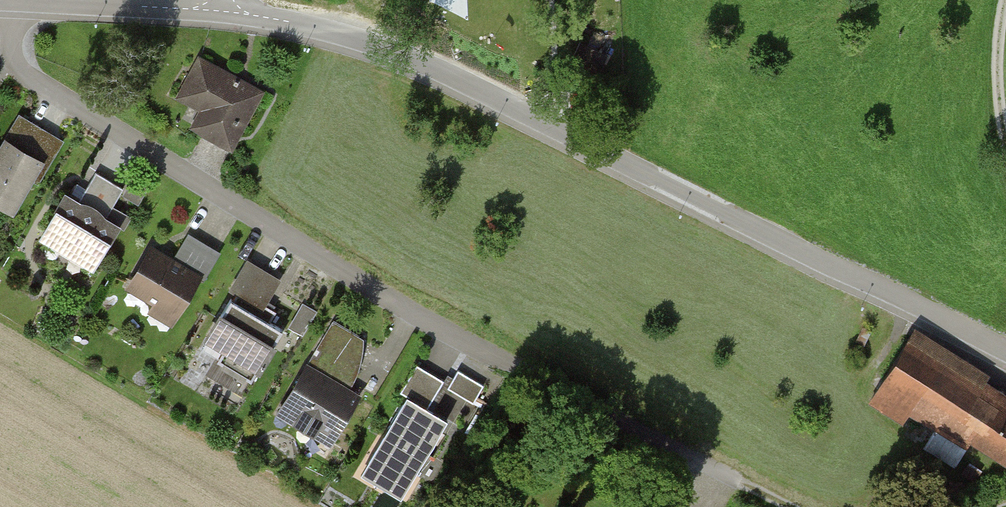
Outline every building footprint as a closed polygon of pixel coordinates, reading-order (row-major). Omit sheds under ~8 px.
[(609,55),(581,41),(566,72),(594,86),(609,55)] [(209,132),(230,144),(260,92),(201,60),(181,95),(218,116),(209,132)] [(11,208),(30,177),(39,161),(13,145),(28,121),(19,116),(4,141),(7,142),(0,154),(0,202),(11,208)] [(62,141),(28,121),(13,145),(39,161),(30,177),(37,182),(62,141)] [(66,194),(43,233),(94,264),(117,226),(105,218),(123,188),(96,172),(82,195),(87,198),(83,204),(66,194)] [(152,249),(130,285),(175,312),(197,276),(202,279),(218,252),(189,235),(173,261),(152,249)] [(231,297),(207,338),(224,347),(217,361),(252,381),(282,329),(269,322),(276,311),(264,303),(278,280),(248,262),(233,287),(237,291),(233,299),(231,297)] [(305,302),(291,326),(305,334),(319,309),(305,302)] [(333,322),(284,404),(301,414),(296,422),(313,432),(318,423),(335,433),(356,397),(346,391),(351,382),(338,374),(360,338),(333,322)] [(871,399),(903,419),(915,400),(941,416),(935,425),(966,445),(972,436),(1005,457),(1005,397),(910,338),(871,399)] [(408,396),(365,467),(405,491),(448,419),(428,407),(444,380),(417,364),(401,391),(408,396)] [(484,386),(458,370),(448,387),(473,403),(484,386)]
